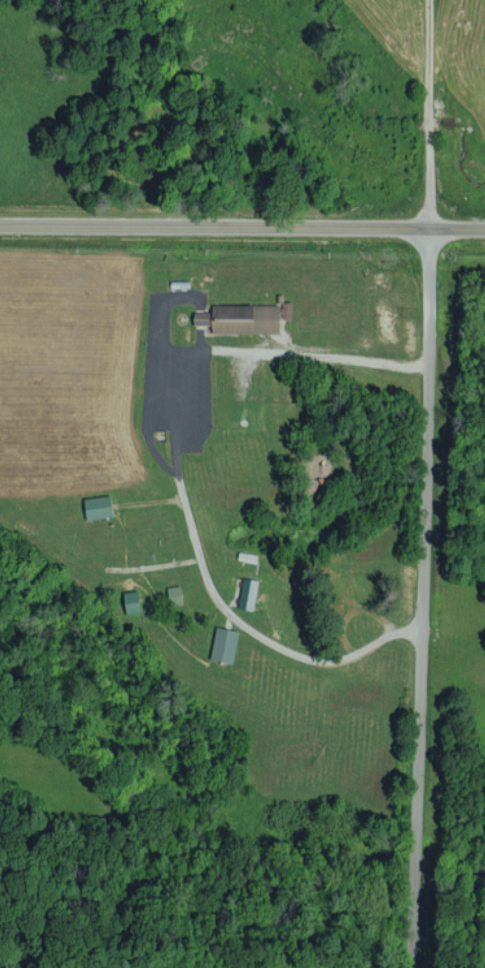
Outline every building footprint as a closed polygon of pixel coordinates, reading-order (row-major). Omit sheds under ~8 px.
[(284,304),(216,305),(216,317),(225,317),(225,333),(284,332),(284,304)] [(213,324),(214,312),(197,311),(196,324),(213,324)] [(116,515),(112,494),(86,499),(89,520),(116,515)] [(240,607),(257,609),(260,579),(243,578),(240,607)] [(171,606),(186,602),(181,584),(166,588),(171,606)] [(128,613),(144,611),(141,590),(124,592),(128,613)] [(212,659),(234,663),(240,631),(218,626),(212,659)]
